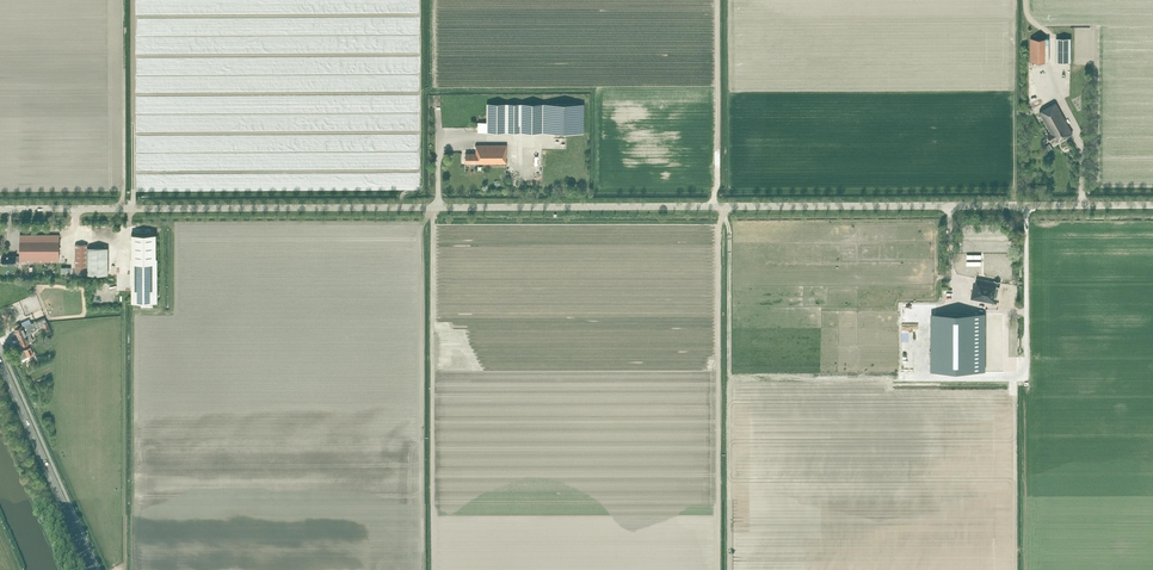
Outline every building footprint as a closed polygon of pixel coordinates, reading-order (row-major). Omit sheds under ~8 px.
[(1046,61),(1046,38),(1031,38),(1031,61),(1046,61)] [(1056,62),(1071,62),(1071,38),(1056,38),(1056,62)] [(1073,133),(1057,105),(1058,105),(1056,102),(1040,111),(1052,134),(1048,136),(1052,143),(1055,142),(1056,143),(1073,133)] [(584,103),(552,103),(487,103),(487,122),(478,122),(478,132),(584,132),(584,103)] [(466,152),(466,163),(507,163),(507,144),(476,145),(476,152),(466,152)] [(20,262),(59,261),(59,234),(20,234),(20,256),(16,256),(2,257),(2,264),(16,263),(16,261),(20,261),(20,262)] [(156,234),(131,234),(131,247),(132,302),(156,302),(156,247),(156,234)] [(88,244),(76,244),(75,274),(108,274),(108,248),(88,248),(88,244)] [(984,361),(983,306),(944,307),(944,362),(984,361)] [(34,328),(37,326),(36,323),(35,321),(31,322),(31,323),(23,326),(23,325),(21,326),(20,323),(15,326),(16,328),(15,329),(18,335),(34,328)] [(34,328),(18,335),(22,345),(24,344),(24,346),(29,344),(28,342),(30,342),(27,335),(35,331),(34,328)] [(31,347),(25,349),(28,356),(34,354),(31,347)]
